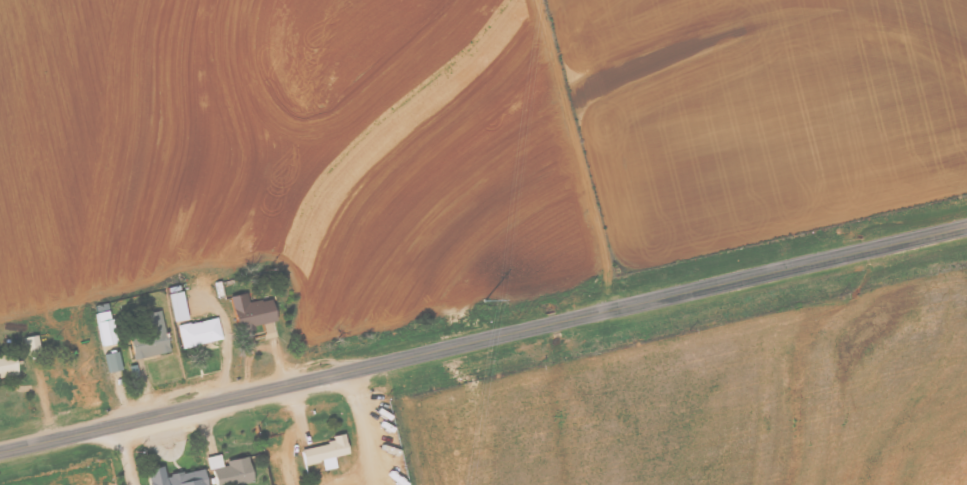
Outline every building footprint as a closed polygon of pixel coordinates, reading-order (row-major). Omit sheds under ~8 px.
[(172,322),(186,319),(180,290),(166,293),(172,322)] [(274,321),(269,298),(247,303),(245,292),(228,296),(235,329),(274,321)] [(99,345),(114,343),(109,303),(95,305),(99,345)] [(169,351),(160,310),(146,313),(148,326),(126,331),(133,359),(169,351)] [(221,339),(216,317),(176,325),(180,347),(221,339)] [(25,355),(39,354),(37,335),(23,336),(25,355)] [(103,354),(108,372),(121,369),(115,351),(103,354)] [(17,375),(14,354),(0,355),(0,377),(17,375)] [(303,465),(321,462),(322,470),(335,468),(333,456),(346,454),(343,433),(331,435),(332,442),(300,448),(303,465)] [(221,462),(220,454),(207,456),(213,484),(235,484),(251,482),(247,457),(221,462)] [(149,484),(206,484),(203,468),(164,476),(162,466),(146,469),(149,484)]
